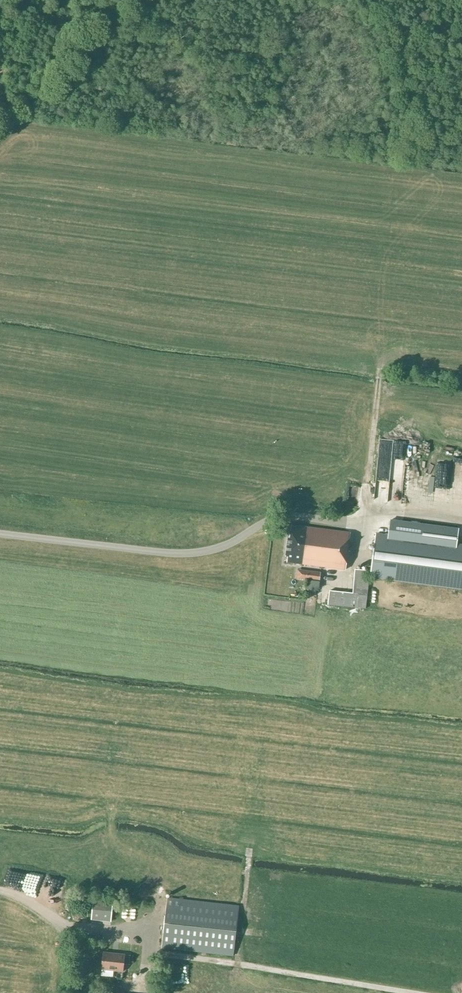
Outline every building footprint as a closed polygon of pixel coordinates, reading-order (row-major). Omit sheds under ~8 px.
[(421,474),(421,468),(410,468),(410,488),(424,488),(424,474),(421,474)] [(429,468),(425,493),(439,495),(441,485),(437,484),(440,470),(429,468)] [(379,478),(379,498),(392,499),(392,478),(379,478)] [(354,484),(353,501),(363,501),(363,485),(354,484)] [(346,569),(351,532),(292,524),(291,534),(289,534),(286,555),(288,555),(287,561),(346,569)] [(376,533),(370,576),(461,589),(461,545),(376,533)] [(328,604),(361,607),(366,607),(368,580),(365,580),(366,570),(354,569),(352,592),(329,590),(328,604)] [(320,581),(320,572),(307,571),(306,580),(320,581)] [(239,906),(166,898),(161,948),(233,956),(239,906)] [(93,899),(91,920),(110,922),(113,901),(93,899)] [(125,954),(103,951),(101,970),(123,972),(125,954)] [(150,975),(148,992),(158,992),(160,976),(150,975)]
